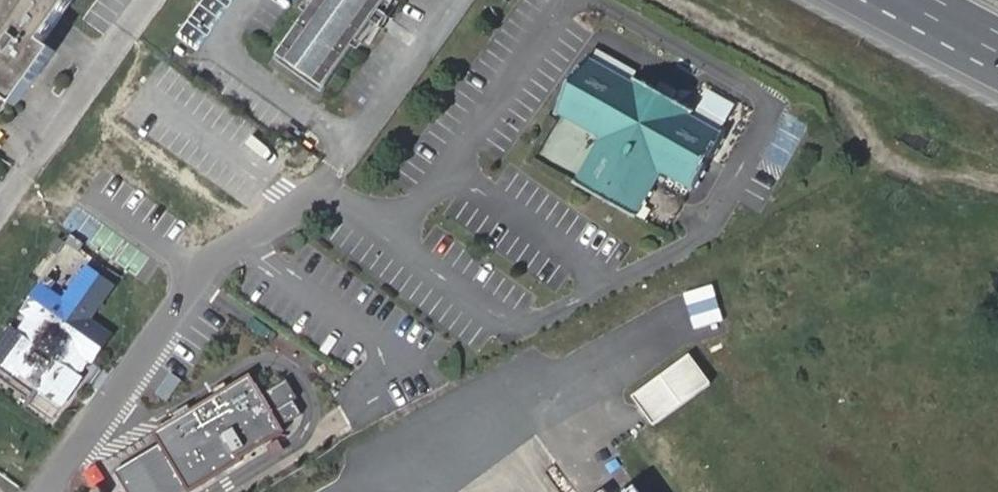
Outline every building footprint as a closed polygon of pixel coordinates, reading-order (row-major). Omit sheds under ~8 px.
[(3,100),(15,109),(54,53),(43,45),(74,0),(0,0),(0,104),(3,100)] [(323,87),(370,21),(386,32),(395,20),(379,9),(385,0),(327,0),(285,59),(323,87)] [(592,57),(558,117),(602,141),(577,185),(635,219),(662,174),(694,192),(727,134),(721,131),(727,121),(702,108),(697,118),(693,116),(695,112),(675,100),(681,91),(664,81),(659,90),(639,78),(636,83),(633,82),(640,70),(602,49),(596,60),(592,57)] [(56,240),(47,253),(57,260),(66,246),(56,240)] [(0,348),(0,367),(64,411),(84,383),(81,381),(92,365),(95,367),(115,338),(93,323),(116,290),(87,270),(64,303),(42,288),(23,315),(29,319),(18,336),(12,331),(0,348)] [(691,355),(633,397),(653,425),(711,384),(691,355)] [(153,491),(193,491),(241,464),(237,458),(281,432),(247,375),(190,411),(169,406),(156,402),(152,416),(143,455),(169,461),(143,475),(153,491)] [(266,393),(276,410),(297,398),(286,380),(266,393)]
